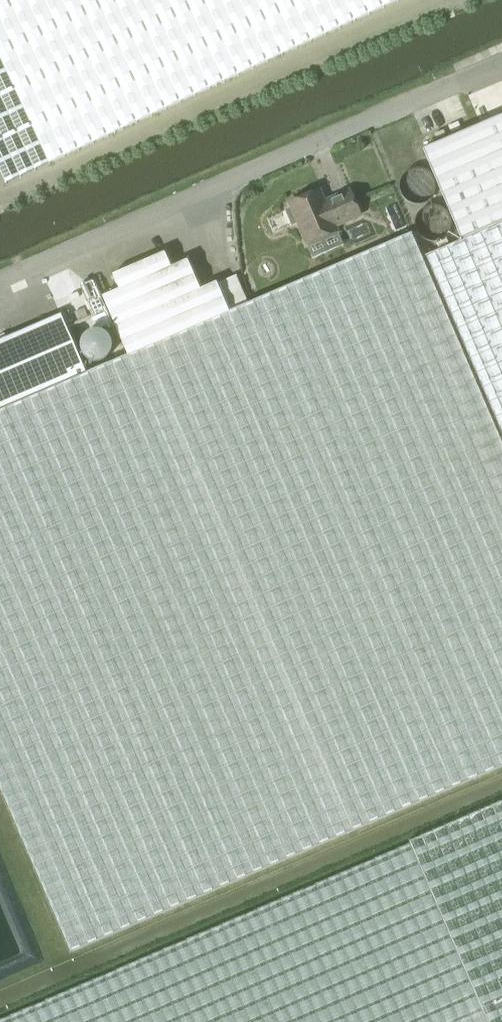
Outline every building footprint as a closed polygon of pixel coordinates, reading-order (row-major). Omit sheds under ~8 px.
[(3,66),(48,163),(59,158),(397,0),(0,0),(0,60),(3,66)] [(4,183),(48,163),(3,66),(0,60),(0,174),(4,183)] [(422,148),(462,239),(425,255),(501,436),(501,114),(422,148)] [(359,215),(349,190),(324,201),(319,190),(289,203),(291,208),(285,210),(291,224),(297,222),(306,243),(336,230),(335,226),(359,215)] [(127,354),(85,373),(60,313),(0,339),(0,791),(69,951),(353,830),(501,766),(501,445),(411,233),(248,303),(236,273),(200,289),(187,259),(170,267),(164,252),(112,274),(118,289),(102,296),(127,354)] [(408,841),(409,843),(0,1020),(0,1021),(501,1021),(501,800),(408,841)]
